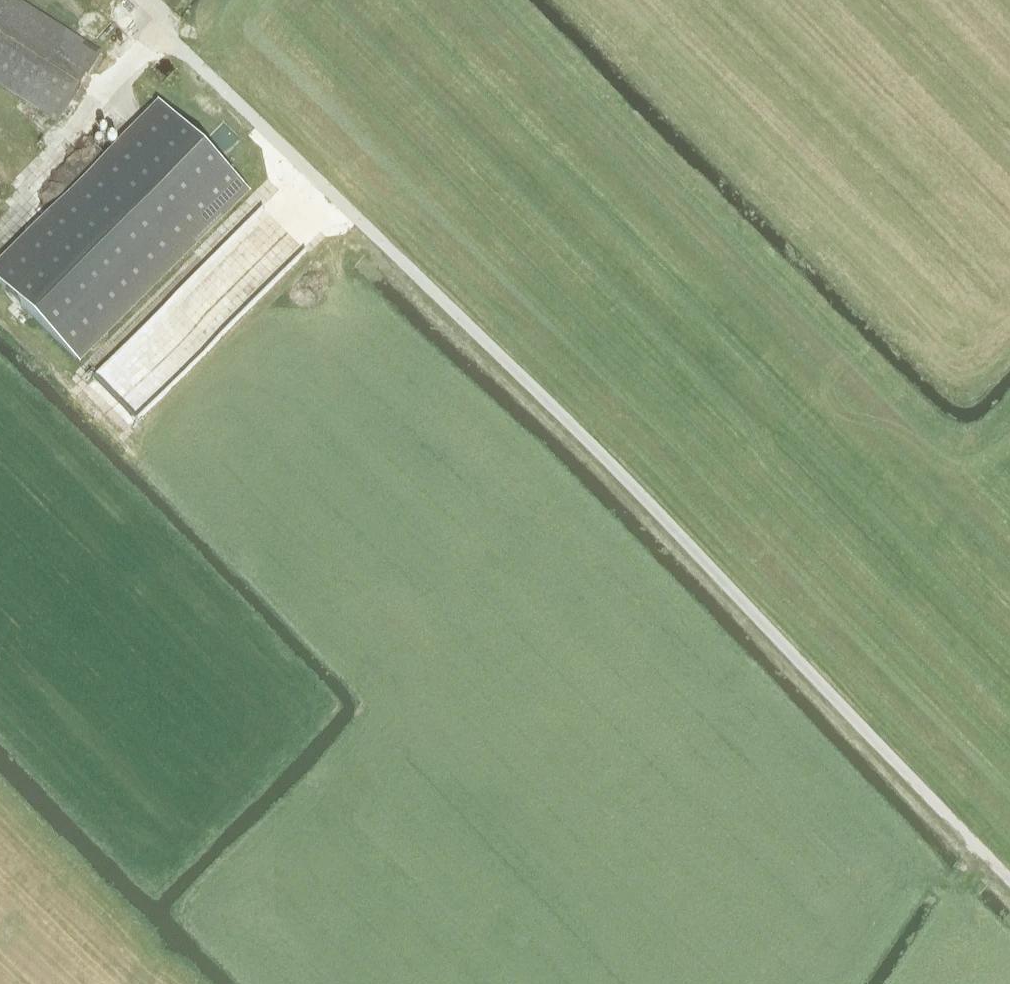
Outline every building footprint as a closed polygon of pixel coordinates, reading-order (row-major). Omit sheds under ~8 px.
[(99,52),(18,0),(0,0),(0,85),(56,120),(99,52)] [(247,192),(161,106),(0,267),(0,284),(77,361),(247,192)] [(131,341),(95,376),(138,420),(174,385),(131,341)]
